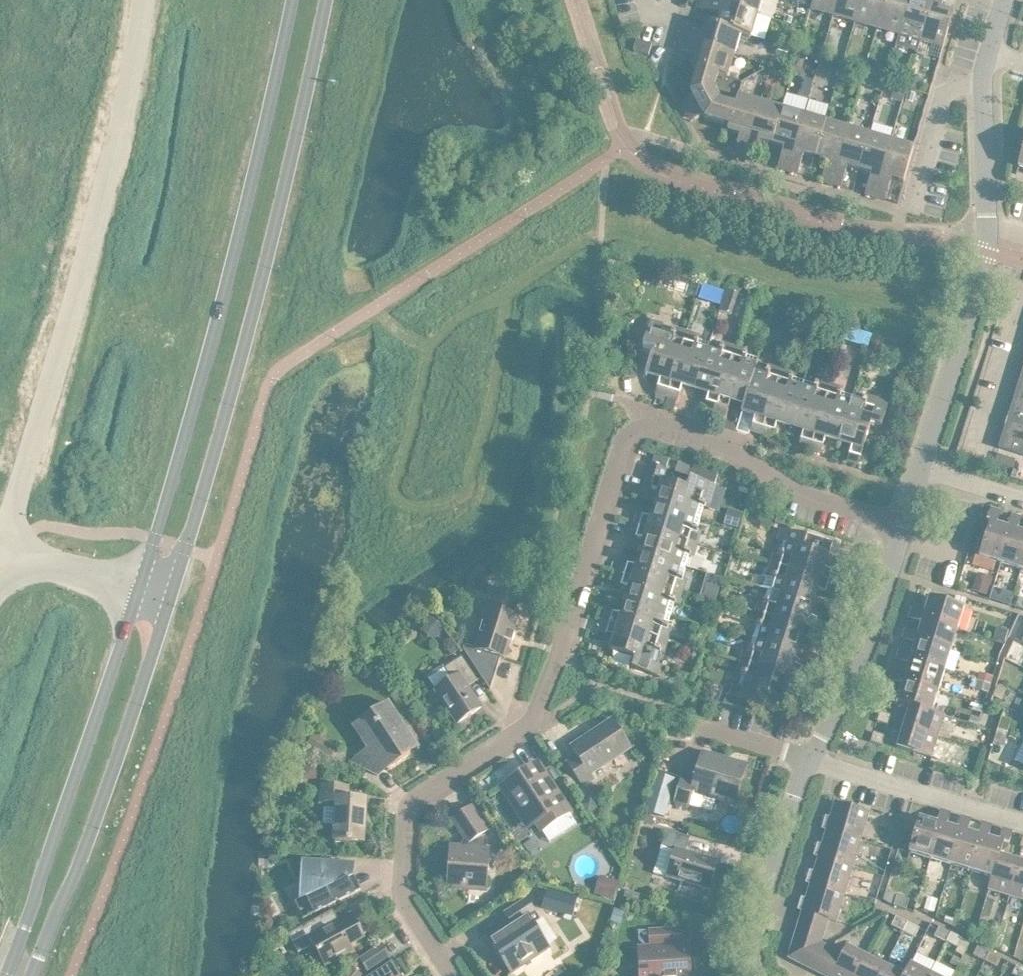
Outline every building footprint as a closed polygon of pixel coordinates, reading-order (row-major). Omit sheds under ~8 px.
[(723,18),(722,19),(746,25),(746,26),(757,29),(763,7),(740,0),(705,0),(705,1),(726,7),(723,18)] [(861,14),(865,0),(841,0),(839,8),(861,14)] [(883,21),(889,0),(865,0),(861,14),(883,21)] [(904,27),(912,0),(889,0),(883,21),(904,27)] [(904,27),(901,39),(923,45),(926,34),(936,0),(912,0),(904,27)] [(926,34),(949,40),(959,6),(950,3),(951,1),(948,0),(936,0),(926,34)] [(796,17),(798,11),(791,8),(789,14),(796,17)] [(687,21),(684,31),(740,48),(746,26),(746,25),(722,19),(723,18),(712,15),(708,27),(687,21)] [(699,60),(704,61),(724,66),(723,67),(733,70),(740,48),(684,31),(681,41),(702,48),(699,60)] [(639,42),(655,47),(658,36),(642,32),(639,42)] [(711,111),(735,118),(741,99),(740,98),(725,94),(719,83),(723,67),(724,66),(704,61),(697,85),(699,89),(687,95),(693,108),(698,105),(701,111),(709,107),(711,111)] [(918,69),(915,80),(925,83),(928,72),(918,69)] [(887,84),(889,76),(881,73),(879,82),(887,84)] [(910,83),(900,80),(897,91),(907,94),(910,83)] [(921,86),(913,84),(911,93),(918,95),(921,86)] [(739,148),(749,151),(766,95),(743,88),(740,98),(741,99),(735,118),(733,123),(745,127),(739,148)] [(766,133),(778,136),(788,101),(766,95),(749,151),(760,154),(766,133)] [(783,161),(793,163),(810,108),(788,101),(778,136),(789,139),(783,161)] [(810,145),(821,149),(831,114),(810,108),(793,163),(803,166),(810,145)] [(827,173),(837,176),(853,121),(831,114),(821,149),(833,152),(827,173)] [(853,158),(865,162),(875,127),(853,121),(837,176),(847,179),(853,158)] [(871,186),(881,189),(897,133),(875,127),(865,162),(877,165),(871,186)] [(897,133),(881,189),(891,192),(897,171),(909,175),(920,140),(897,133)] [(647,258),(643,270),(660,275),(664,263),(647,258)] [(725,302),(737,306),(743,286),(731,282),(725,302)] [(661,386),(672,389),(691,328),(656,317),(649,339),(659,342),(652,367),(665,371),(661,386)] [(688,378),(701,382),(715,335),(691,328),(672,389),(683,392),(688,378)] [(889,334),(877,330),(873,344),(884,347),(889,334)] [(709,400),(721,404),(740,343),(715,335),(701,382),(714,386),(709,400)] [(736,393),(749,397),(750,392),(751,392),(761,358),(762,358),(764,350),(740,343),(721,404),(732,407),(736,393)] [(755,423),(767,426),(786,365),(762,358),(761,358),(751,392),(750,392),(749,397),(746,404),(760,408),(755,423)] [(782,415),(795,419),(810,373),(786,365),(767,426),(778,430),(782,415)] [(804,438),(815,441),(834,380),(810,373),(795,419),(808,423),(804,438)] [(831,430),(844,434),(858,387),(834,380),(815,441),(826,445),(831,430)] [(1005,440),(1022,446),(1022,381),(1005,440)] [(858,387),(844,434),(857,438),(853,453),(864,456),(876,417),(886,420),(893,398),(858,387)] [(1018,462),(1021,452),(1003,447),(1000,457),(1018,462)] [(664,483),(660,496),(706,511),(717,476),(695,469),(692,480),(672,473),(675,462),(656,456),(649,479),(664,483)] [(641,505),(638,516),(699,535),(706,511),(660,496),(656,509),(641,505)] [(984,549),(1006,555),(1016,521),(1013,519),(1002,516),(1006,503),(996,500),(992,513),(995,514),(984,549)] [(734,501),(729,517),(743,521),(748,505),(734,501)] [(1022,560),(1022,523),(1022,522),(1022,509),(1017,507),(1013,519),(1016,521),(1006,555),(1022,560)] [(649,532),(645,545),(691,559),(699,535),(638,516),(634,527),(649,532)] [(791,522),(780,557),(841,576),(844,565),(830,560),(834,547),(829,546),(833,533),(807,525),(806,527),(791,522)] [(626,553),(623,565),(684,584),(691,559),(645,545),(641,558),(626,553)] [(780,557),(772,582),(819,596),(823,583),(838,587),(841,576),(780,557)] [(634,580),(630,593),(676,608),(684,584),(623,565),(619,576),(634,580)] [(997,576),(982,571),(977,583),(992,588),(997,576)] [(772,582),(765,606),(826,625),(829,613),(815,609),(819,596),(772,582)] [(969,600),(972,591),(962,588),(959,597),(969,600)] [(914,611),(927,615),(928,611),(963,622),(969,600),(959,597),(934,590),(930,605),(917,601),(914,611)] [(611,602),(608,613),(669,632),(676,608),(630,593),(626,606),(611,602)] [(520,626),(518,626),(523,609),(493,599),(480,640),(469,637),(468,641),(495,682),(496,682),(507,646),(511,647),(516,630),(519,631),(520,626)] [(765,606),(757,630),(804,644),(808,631),(823,636),(826,625),(765,606)] [(435,609),(424,623),(439,634),(449,620),(435,609)] [(908,631),(920,635),(922,631),(956,642),(963,622),(928,611),(927,615),(923,625),(911,622),(908,631)] [(669,632),(608,613),(604,624),(619,629),(615,642),(640,650),(636,660),(658,667),(669,632)] [(1013,623),(1002,620),(999,631),(1010,634),(1013,623)] [(757,630),(750,654),(811,673),(815,662),(800,657),(804,644),(757,630)] [(901,652),(914,656),(915,652),(950,663),(956,642),(922,631),(920,635),(917,646),(904,642),(901,652)] [(441,682),(463,716),(486,700),(473,679),(483,673),(467,649),(450,660),(457,671),(441,682)] [(895,673),(908,677),(909,673),(943,683),(950,663),(915,652),(914,656),(911,667),(898,663),(895,673)] [(811,673),(750,654),(739,689),(761,696),(764,685),(789,693),(793,680),(808,684),(811,673)] [(682,665),(679,680),(690,682),(694,668),(682,665)] [(985,666),(983,673),(995,677),(997,670),(985,666)] [(902,694),(915,698),(915,697),(937,704),(943,683),(909,673),(908,677),(904,688),(891,684),(888,693),(901,697),(902,694)] [(993,685),(995,677),(983,673),(980,681),(993,685)] [(375,707),(381,716),(379,717),(380,719),(365,729),(372,740),(354,751),(382,767),(383,767),(379,764),(381,763),(380,762),(389,757),(389,758),(390,758),(393,762),(416,747),(414,745),(422,740),(423,742),(424,742),(393,695),(375,707)] [(988,705),(990,697),(981,695),(979,702),(988,705)] [(915,698),(909,718),(943,729),(950,708),(937,704),(915,697),(915,698)] [(885,704),(882,714),(894,718),(897,708),(885,704)] [(1007,709),(1003,722),(1013,725),(1016,712),(1007,709)] [(596,766),(636,740),(617,712),(576,739),(583,748),(572,755),(588,778),(599,771),(596,766)] [(943,729),(909,718),(902,739),(937,750),(943,729)] [(1013,725),(1003,722),(999,734),(1009,737),(1013,725)] [(879,725),(876,734),(888,738),(891,728),(879,725)] [(707,744),(698,774),(686,770),(679,794),(694,799),(698,785),(740,798),(752,757),(707,744)] [(562,771),(553,758),(548,761),(557,774),(562,771)] [(535,759),(505,778),(528,812),(536,807),(546,823),(576,803),(557,774),(548,761),(540,767),(535,759)] [(308,760),(308,772),(321,772),(322,761),(308,760)] [(660,764),(649,803),(670,809),(681,770),(660,764)] [(326,777),(325,791),(342,791),(339,833),(368,835),(369,817),(365,816),(365,809),(372,810),(373,798),(370,798),(371,792),(353,791),(353,778),(326,777)] [(586,797),(594,807),(603,800),(596,790),(586,797)] [(827,821),(831,823),(831,822),(866,833),(874,805),(839,795),(835,810),(831,809),(827,821)] [(488,826),(493,823),(477,798),(457,811),(473,836),(473,840),(454,839),(452,879),(492,882),(495,841),(489,841),(489,835),(488,834),(492,831),(488,826)] [(936,851),(956,857),(967,822),(963,821),(952,818),(956,805),(946,802),(942,815),(946,816),(936,851)] [(956,857),(977,863),(988,828),(984,827),(973,824),(976,811),(967,808),(963,821),(967,822),(956,857)] [(914,844),(936,851),(946,816),(942,815),(925,810),(914,844)] [(977,863),(997,869),(998,869),(1004,847),(1005,847),(1008,835),(1004,833),(993,830),(997,817),(987,815),(984,827),(988,828),(977,863)] [(1004,833),(1008,835),(1014,837),(1018,824),(1008,821),(1004,833)] [(819,848),(823,850),(823,849),(858,860),(866,833),(831,822),(831,823),(827,837),(823,836),(819,848)] [(658,865),(713,882),(722,854),(690,844),(694,830),(671,823),(658,865)] [(283,852),(283,842),(272,842),(272,852),(283,852)] [(1015,888),(1022,860),(1022,853),(1005,847),(1004,847),(998,869),(997,869),(993,882),(1015,888)] [(811,875),(815,877),(815,876),(850,887),(858,860),(823,849),(823,850),(819,864),(815,863),(811,875)] [(307,852),(306,874),(312,874),(311,889),(300,895),(308,911),(365,882),(355,861),(355,855),(307,852)] [(1022,891),(1022,860),(1015,888),(1022,891)] [(619,893),(624,875),(611,870),(605,889),(619,893)] [(803,902),(807,904),(807,903),(833,911),(833,912),(841,915),(850,887),(815,876),(815,877),(811,891),(806,890),(803,902)] [(582,891),(552,883),(547,902),(577,910),(582,891)] [(899,898),(911,902),(914,892),(902,888),(899,898)] [(933,889),(929,902),(939,905),(943,892),(933,889)] [(516,915),(492,930),(516,965),(555,940),(534,909),(541,905),(532,891),(509,905),(516,915)] [(630,904),(619,901),(615,914),(626,917),(630,904)] [(807,903),(807,904),(803,916),(830,924),(833,912),(833,911),(807,903)] [(333,905),(293,927),(303,945),(319,936),(326,950),(337,953),(340,951),(343,952),(345,949),(356,942),(353,938),(368,930),(367,928),(371,925),(364,912),(360,914),(356,908),(342,915),(337,914),(333,905)] [(897,918),(908,924),(913,915),(901,909),(897,918)] [(913,915),(908,924),(920,930),(924,920),(913,915)] [(940,928),(951,934),(956,925),(944,919),(940,928)] [(645,975),(690,975),(697,975),(695,952),(689,952),(687,921),(653,923),(654,939),(642,940),(645,975)] [(956,925),(951,934),(963,940),(967,931),(956,925)] [(793,950),(814,960),(826,936),(800,928),(793,950)] [(814,960),(824,966),(836,941),(826,936),(814,960)] [(366,950),(374,962),(394,949),(386,937),(366,950)] [(845,975),(857,975),(871,949),(851,939),(848,946),(836,941),(824,966),(836,971),(834,975),(841,975),(842,974),(845,975)] [(978,948),(990,954),(995,944),(983,939),(978,948)] [(995,944),(990,954),(1002,959),(1006,950),(995,944)] [(890,958),(871,949),(857,975),(881,975),(890,958)] [(261,961),(257,950),(250,952),(247,953),(249,959),(251,965),(261,961)] [(368,975),(401,975),(400,974),(407,969),(397,954),(367,974),(368,975)] [(935,966),(915,956),(909,968),(910,968),(906,975),(930,975),(935,966)] [(910,968),(909,968),(890,958),(881,975),(906,975),(910,968)] [(346,973),(351,975),(360,975),(365,969),(355,961),(346,973)] [(954,975),(935,966),(930,975),(954,975)]
